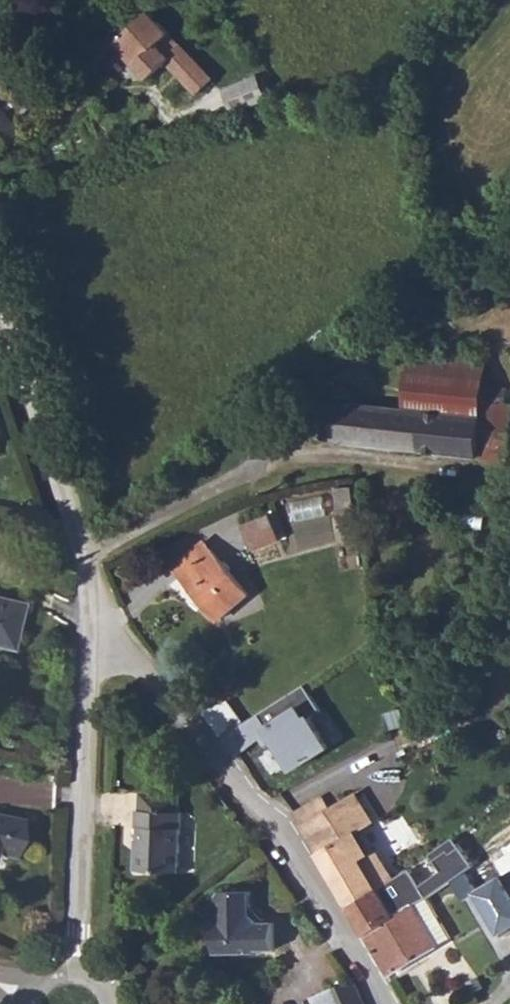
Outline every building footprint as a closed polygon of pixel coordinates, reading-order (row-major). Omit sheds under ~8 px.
[(122,39),(152,71),(167,59),(194,87),(214,69),(157,7),(122,39)] [(11,73),(4,54),(0,48),(0,80),(11,73)] [(84,75),(93,85),(102,76),(94,67),(84,75)] [(2,152),(30,126),(3,97),(0,88),(0,150),(2,152)] [(483,415),(484,402),(485,385),(488,356),(410,348),(403,407),(427,410),(483,415)] [(507,388),(487,385),(485,385),(484,402),(505,404),(507,388)] [(317,440),(357,444),(423,451),(427,410),(403,407),(338,400),(320,409),(317,440)] [(505,404),(484,402),(483,415),(479,456),(508,459),(509,444),(509,405),(505,404)] [(483,415),(427,410),(423,451),(479,456),(483,415)] [(355,512),(353,486),(335,487),(337,513),(355,512)] [(502,500),(501,512),(509,513),(509,501),(502,500)] [(281,540),(271,513),(240,525),(251,551),(281,540)] [(205,541),(175,566),(218,618),(248,592),(205,541)] [(12,653),(20,605),(0,601),(0,650),(12,653)] [(242,721),(227,701),(203,711),(222,735),(242,721)] [(331,750),(299,707),(264,730),(257,716),(248,721),(225,739),(239,757),(261,740),(267,749),(274,743),(295,776),(331,750)] [(360,850),(356,844),(360,841),(356,834),(377,821),(359,790),(331,806),(357,851),(360,850)] [(180,795),(141,792),(140,809),(179,811),(180,795)] [(396,878),(385,859),(375,841),(360,850),(357,851),(331,806),(324,794),(293,812),(348,908),(396,878)] [(135,826),(138,826),(137,870),(179,872),(179,865),(181,811),(179,811),(140,809),(136,810),(135,826)] [(16,855),(23,816),(0,812),(0,853),(16,855)] [(444,871),(422,884),(429,896),(473,868),(455,839),(433,854),(444,871)] [(416,904),(427,897),(429,896),(422,884),(412,868),(396,878),(348,908),(366,936),(416,904)] [(477,892),(503,935),(509,931),(509,873),(477,892)] [(223,890),(222,890),(209,901),(209,906),(215,906),(215,927),(223,920),(223,890)] [(222,952),(224,952),(257,953),(257,950),(274,951),(274,923),(270,923),(261,923),(251,914),(252,906),(252,891),(223,890),(223,920),(215,927),(215,945),(222,952)] [(452,939),(427,897),(416,904),(441,944),(452,939)] [(441,944),(416,904),(366,936),(391,975),(441,944)] [(261,923),(270,923),(252,906),(251,914),(261,923)] [(351,979),(324,991),(330,1003),(363,1003),(351,979)] [(324,991),(310,997),(313,1003),(330,1003),(324,991)]
